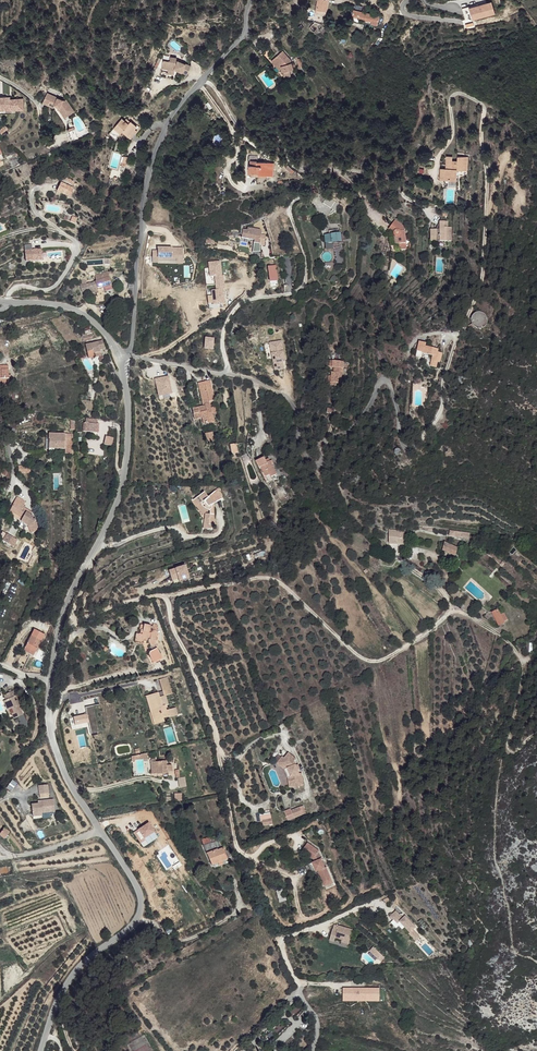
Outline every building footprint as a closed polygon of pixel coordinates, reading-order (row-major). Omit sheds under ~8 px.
[(316,14),(326,15),(328,0),(318,0),(316,14)] [(472,21),(496,15),(492,1),(463,8),(465,16),(470,15),(472,21)] [(378,15),(353,10),(351,16),(371,20),(370,22),(377,24),(378,15)] [(315,22),(310,28),(315,32),(319,27),(322,30),(323,29),(322,27),(323,26),(321,23),(320,24),(315,22)] [(277,67),(278,69),(288,68),(288,59),(281,49),(272,55),(275,60),(278,61),(277,63),(277,67)] [(269,57),(275,67),(277,67),(277,63),(278,61),(275,60),(272,55),(269,57)] [(173,63),(166,61),(164,69),(170,71),(177,72),(177,71),(189,78),(193,70),(189,68),(188,67),(181,63),(179,63),(180,61),(174,59),(173,63)] [(48,94),(43,103),(53,108),(55,106),(60,108),(59,110),(66,118),(75,112),(67,101),(64,103),(57,99),(58,98),(48,94)] [(0,98),(0,108),(5,108),(5,111),(23,111),(23,99),(9,100),(9,101),(7,101),(7,98),(0,98)] [(124,121),(121,119),(113,128),(108,134),(115,140),(120,135),(122,133),(129,138),(139,128),(135,124),(134,126),(130,122),(129,123),(127,125),(125,123),(127,121),(125,120),(124,121)] [(69,140),(77,137),(73,128),(66,130),(69,140)] [(128,157),(123,155),(119,171),(124,172),(128,157)] [(257,156),(251,155),(250,160),(249,159),(247,167),(257,169),(257,170),(267,172),(268,165),(266,165),(267,159),(257,158),(257,156)] [(441,169),(441,180),(446,181),(446,176),(451,176),(450,182),(458,182),(458,171),(468,172),(469,157),(457,157),(457,161),(453,161),(453,157),(448,157),(448,165),(451,165),(451,169),(447,169),(441,169)] [(73,187),(60,181),(56,189),(69,195),(73,187)] [(397,219),(391,228),(396,230),(395,231),(396,232),(396,233),(397,234),(398,234),(400,234),(401,242),(408,241),(406,229),(408,227),(397,219)] [(433,230),(431,241),(450,246),(454,232),(450,231),(452,225),(447,220),(441,227),(442,230),(442,232),(433,230)] [(242,229),(241,237),(253,239),(252,252),(260,252),(260,243),(260,239),(261,230),(247,228),(247,230),(242,229)] [(327,236),(328,247),(340,247),(340,243),(344,243),(344,234),(327,236)] [(204,241),(204,243),(215,246),(217,241),(217,240),(207,237),(205,242),(204,241)] [(32,244),(24,245),(26,261),(43,260),(42,249),(33,250),(32,244)] [(268,267),(270,281),(277,281),(275,266),(268,267)] [(86,281),(80,282),(82,292),(91,289),(98,288),(99,290),(106,288),(106,287),(114,285),(111,275),(100,278),(101,281),(87,285),(86,281)] [(97,296),(92,297),(93,303),(104,303),(103,292),(97,292),(97,296)] [(481,321),(481,320),(481,319),(481,317),(481,316),(480,315),(479,314),(478,313),(477,312),(476,312),(475,312),(473,312),(472,312),(471,313),(470,314),(469,315),(468,316),(468,317),(468,318),(468,320),(468,321),(469,322),(470,323),(471,324),(472,325),(473,325),(475,325),(476,325),(477,325),(478,324),(479,323),(480,322),(481,321)] [(88,334),(79,337),(82,343),(90,340),(88,334)] [(418,336),(417,345),(422,346),(422,347),(433,349),(431,360),(438,361),(439,355),(441,355),(442,351),(440,351),(440,346),(438,345),(439,343),(425,340),(426,337),(418,336)] [(101,341),(85,347),(89,360),(94,358),(93,354),(100,352),(100,350),(104,349),(101,341)] [(333,376),(333,381),(338,382),(343,383),(344,372),(343,372),(343,367),(345,367),(346,361),(331,359),(330,366),(336,367),(335,371),(334,371),(333,376)] [(3,386),(3,384),(10,383),(10,378),(8,378),(8,376),(7,370),(0,370),(0,386),(3,386)] [(338,384),(338,382),(333,381),(333,376),(331,375),(330,383),(338,384)] [(199,388),(202,403),(204,403),(209,402),(215,401),(211,379),(204,380),(206,387),(199,388)] [(192,408),(194,419),(202,417),(203,422),(214,419),(212,412),(212,410),(210,411),(210,406),(209,402),(204,403),(205,405),(192,408)] [(212,431),(205,432),(207,442),(214,441),(212,431)] [(62,434),(55,434),(55,438),(49,438),(49,444),(52,444),(52,449),(64,449),(64,442),(60,441),(60,438),(62,438),(62,434)] [(105,436),(104,445),(112,446),(113,437),(105,436)] [(229,444),(231,455),(238,454),(236,443),(229,444)] [(256,461),(259,467),(271,464),(269,459),(266,460),(264,457),(256,461)] [(259,467),(266,482),(271,480),(271,477),(276,474),(271,464),(259,467)] [(200,494),(193,499),(197,505),(199,504),(203,510),(205,508),(207,510),(208,510),(209,511),(209,514),(204,513),(203,524),(206,524),(205,528),(211,529),(212,524),(214,525),(213,519),(212,519),(213,511),(209,506),(223,498),(218,484),(217,484),(215,485),(218,488),(207,496),(204,499),(200,494)] [(16,498),(9,511),(21,519),(27,522),(29,532),(34,531),(28,513),(21,510),(24,502),(16,498)] [(193,499),(192,499),(200,511),(203,510),(199,504),(197,505),(193,499)] [(9,511),(8,513),(20,521),(21,519),(9,511)] [(33,516),(28,513),(34,531),(37,531),(35,520),(32,519),(33,516)] [(389,530),(390,544),(405,545),(406,530),(389,530)] [(455,532),(450,531),(449,537),(455,538),(455,540),(468,541),(469,532),(455,531),(455,532)] [(6,535),(2,541),(11,547),(15,540),(6,535)] [(444,542),(443,550),(461,558),(464,549),(458,547),(457,548),(444,542)] [(505,557),(497,550),(495,552),(503,559),(505,557)] [(490,552),(487,555),(489,557),(490,556),(500,564),(499,565),(501,566),(504,563),(490,552)] [(185,567),(169,573),(171,579),(177,577),(178,579),(179,582),(189,579),(185,567)] [(515,590),(512,594),(522,599),(524,596),(515,590)] [(497,610),(492,613),(498,625),(504,622),(507,620),(503,612),(499,614),(497,610)] [(152,626),(150,626),(150,625),(145,624),(145,625),(140,625),(139,629),(140,630),(139,634),(138,634),(137,640),(142,641),(147,642),(150,647),(155,645),(156,645),(155,642),(157,630),(156,629),(157,624),(153,623),(152,626)] [(30,637),(24,649),(32,654),(38,641),(30,637)] [(151,651),(148,652),(161,657),(155,645),(150,647),(151,651)] [(149,656),(152,663),(162,659),(161,657),(148,652),(148,654),(149,656)] [(11,692),(3,695),(5,700),(3,701),(6,710),(9,710),(10,714),(8,715),(10,720),(19,716),(16,707),(13,708),(11,702),(10,698),(13,697),(11,692)] [(148,699),(156,722),(162,720),(169,718),(167,711),(165,707),(163,707),(160,698),(159,695),(148,699)] [(160,698),(163,707),(165,707),(169,705),(166,696),(160,698)] [(144,700),(153,726),(163,723),(162,720),(156,722),(148,699),(144,700)] [(167,711),(169,718),(180,715),(177,708),(167,711)] [(87,714),(73,717),(75,726),(89,724),(87,714)] [(285,758),(281,763),(287,768),(291,778),(291,787),(302,786),(302,780),(298,780),(298,774),(294,761),(295,759),(288,753),(285,758)] [(145,755),(128,758),(130,764),(134,763),(141,761),(146,760),(145,755)] [(283,756),(277,764),(285,770),(288,778),(288,787),(291,787),(291,778),(287,768),(281,763),(285,758),(283,756)] [(151,763),(152,775),(167,774),(167,773),(173,772),(172,766),(167,766),(166,761),(156,762),(156,761),(151,761),(151,763)] [(178,787),(186,786),(185,777),(179,777),(178,770),(176,770),(178,787)] [(40,799),(50,797),(48,784),(37,786),(40,799)] [(175,795),(177,802),(184,801),(182,793),(175,795)] [(53,800),(40,801),(40,804),(37,804),(30,805),(32,817),(42,815),(42,813),(54,812),(53,800)] [(296,810),(286,814),(289,822),(298,818),(296,810)] [(133,832),(139,842),(155,833),(149,823),(133,832)] [(0,833),(0,835),(4,839),(9,832),(3,828),(0,833)] [(204,846),(203,846),(206,854),(215,852),(224,849),(219,839),(215,841),(214,837),(209,838),(211,843),(204,846)] [(303,847),(298,856),(310,863),(311,866),(302,871),(307,879),(315,875),(321,885),(329,881),(323,871),(321,871),(314,856),(315,854),(303,847)] [(206,854),(212,866),(218,863),(222,862),(228,860),(224,849),(215,852),(206,854)] [(276,890),(278,903),(285,901),(283,889),(276,890)] [(403,918),(395,910),(390,916),(393,920),(394,919),(398,923),(400,921),(410,931),(409,933),(417,940),(421,935),(414,928),(416,926),(405,915),(403,918)] [(337,924),(333,940),(337,941),(339,937),(345,939),(353,940),(356,929),(337,924)] [(374,947),(371,952),(382,961),(386,957),(374,947)]
